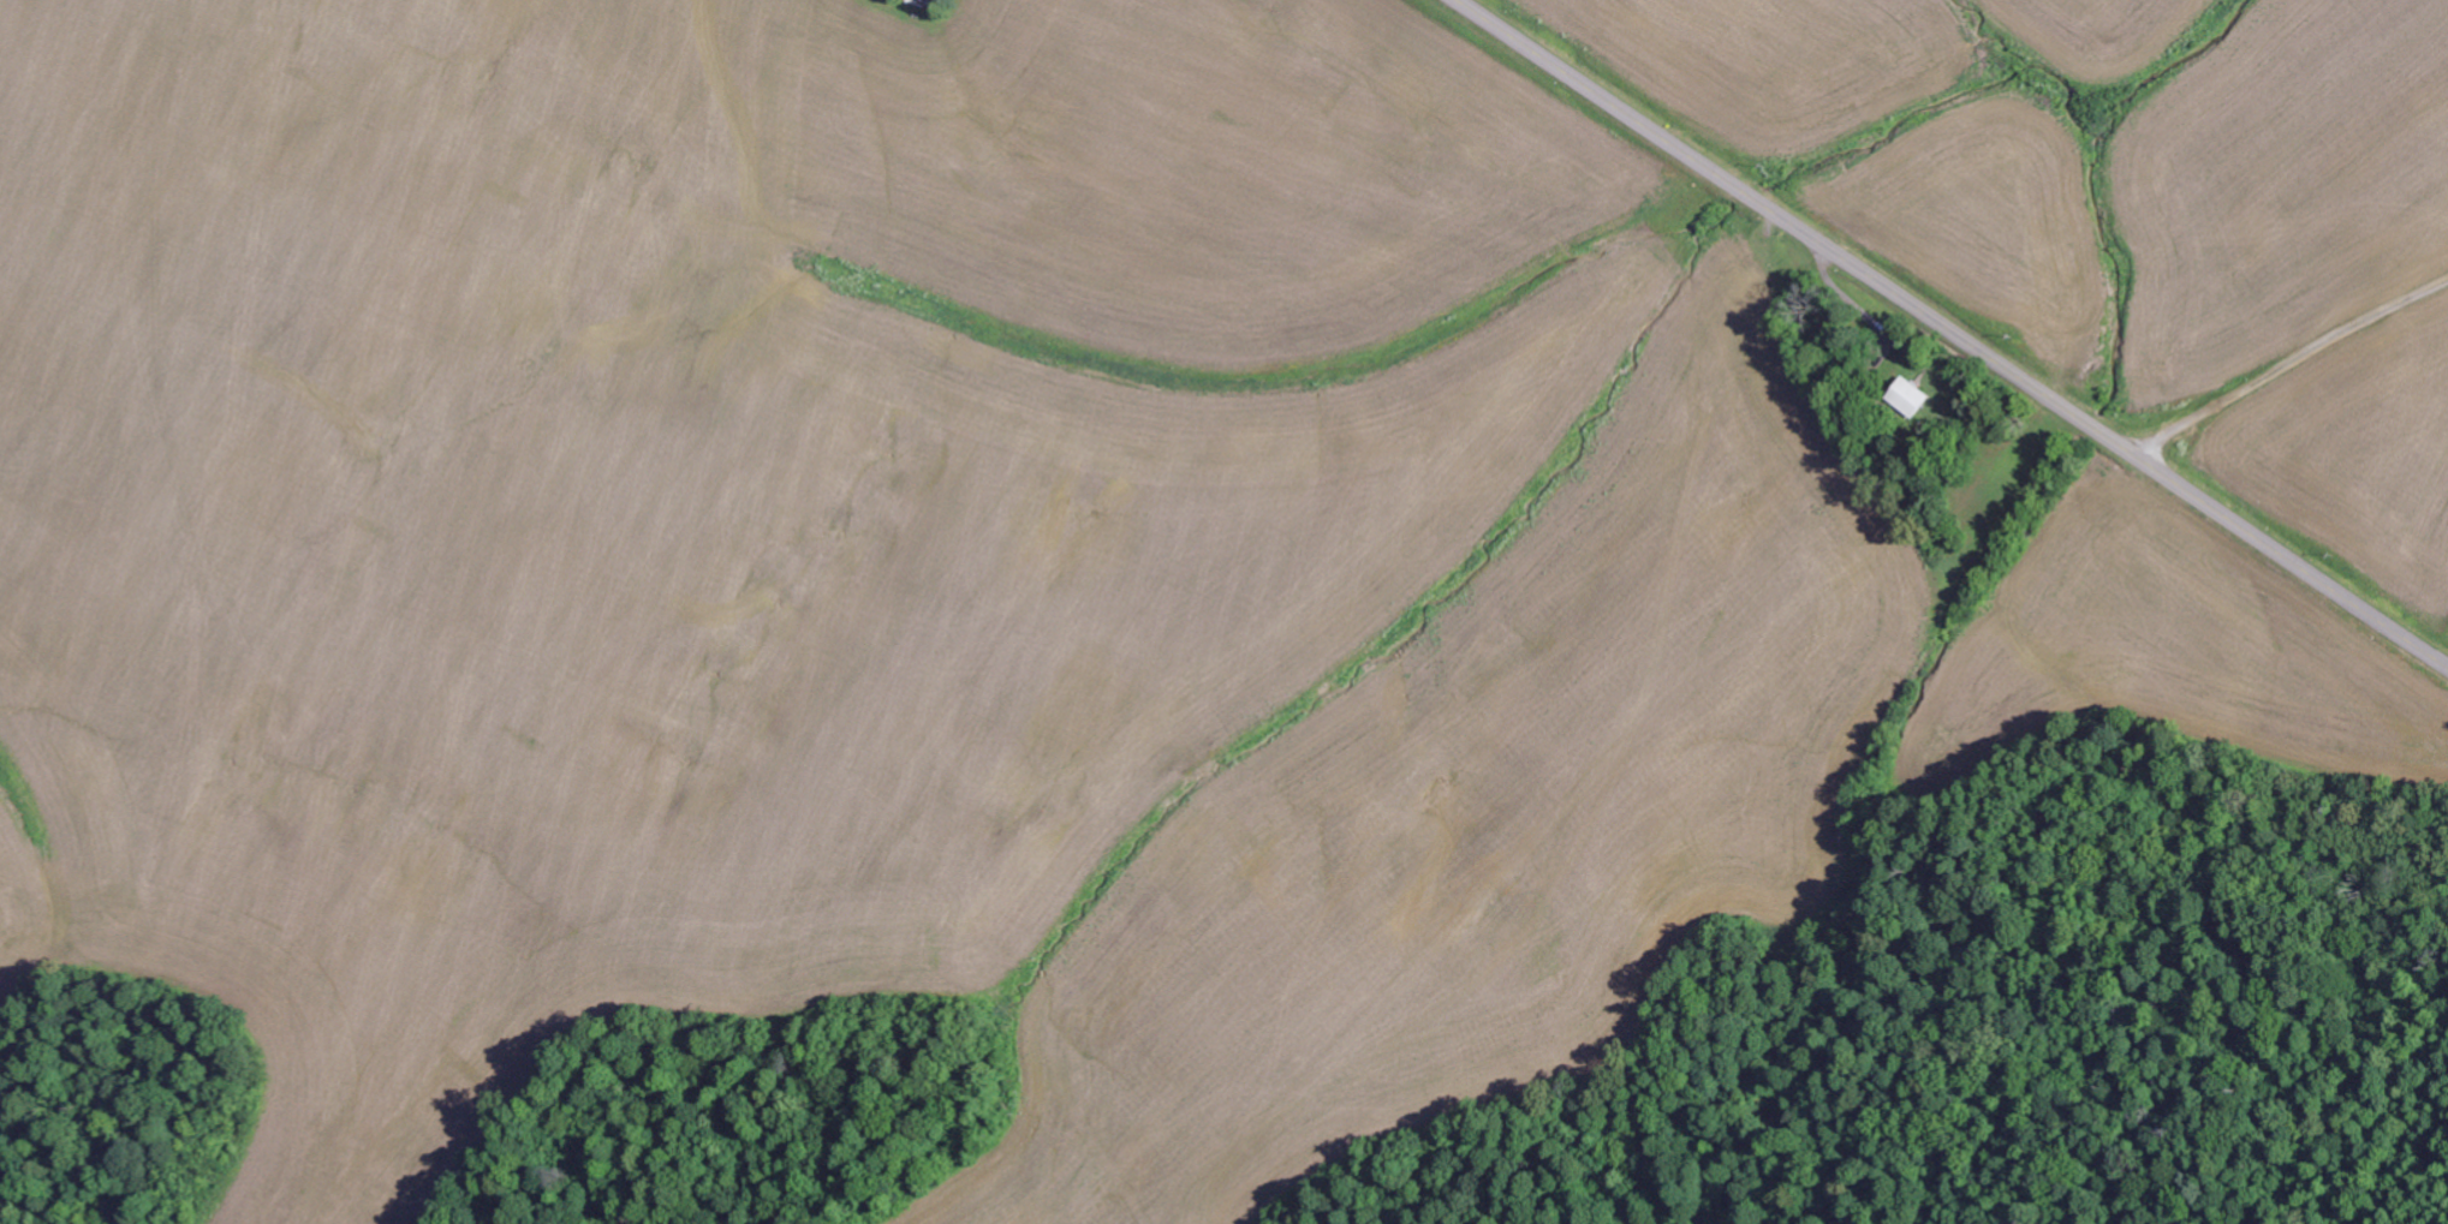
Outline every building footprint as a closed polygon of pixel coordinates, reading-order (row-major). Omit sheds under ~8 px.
[(1936,393),(1909,375),(1893,400),(1920,418),(1936,393)]
